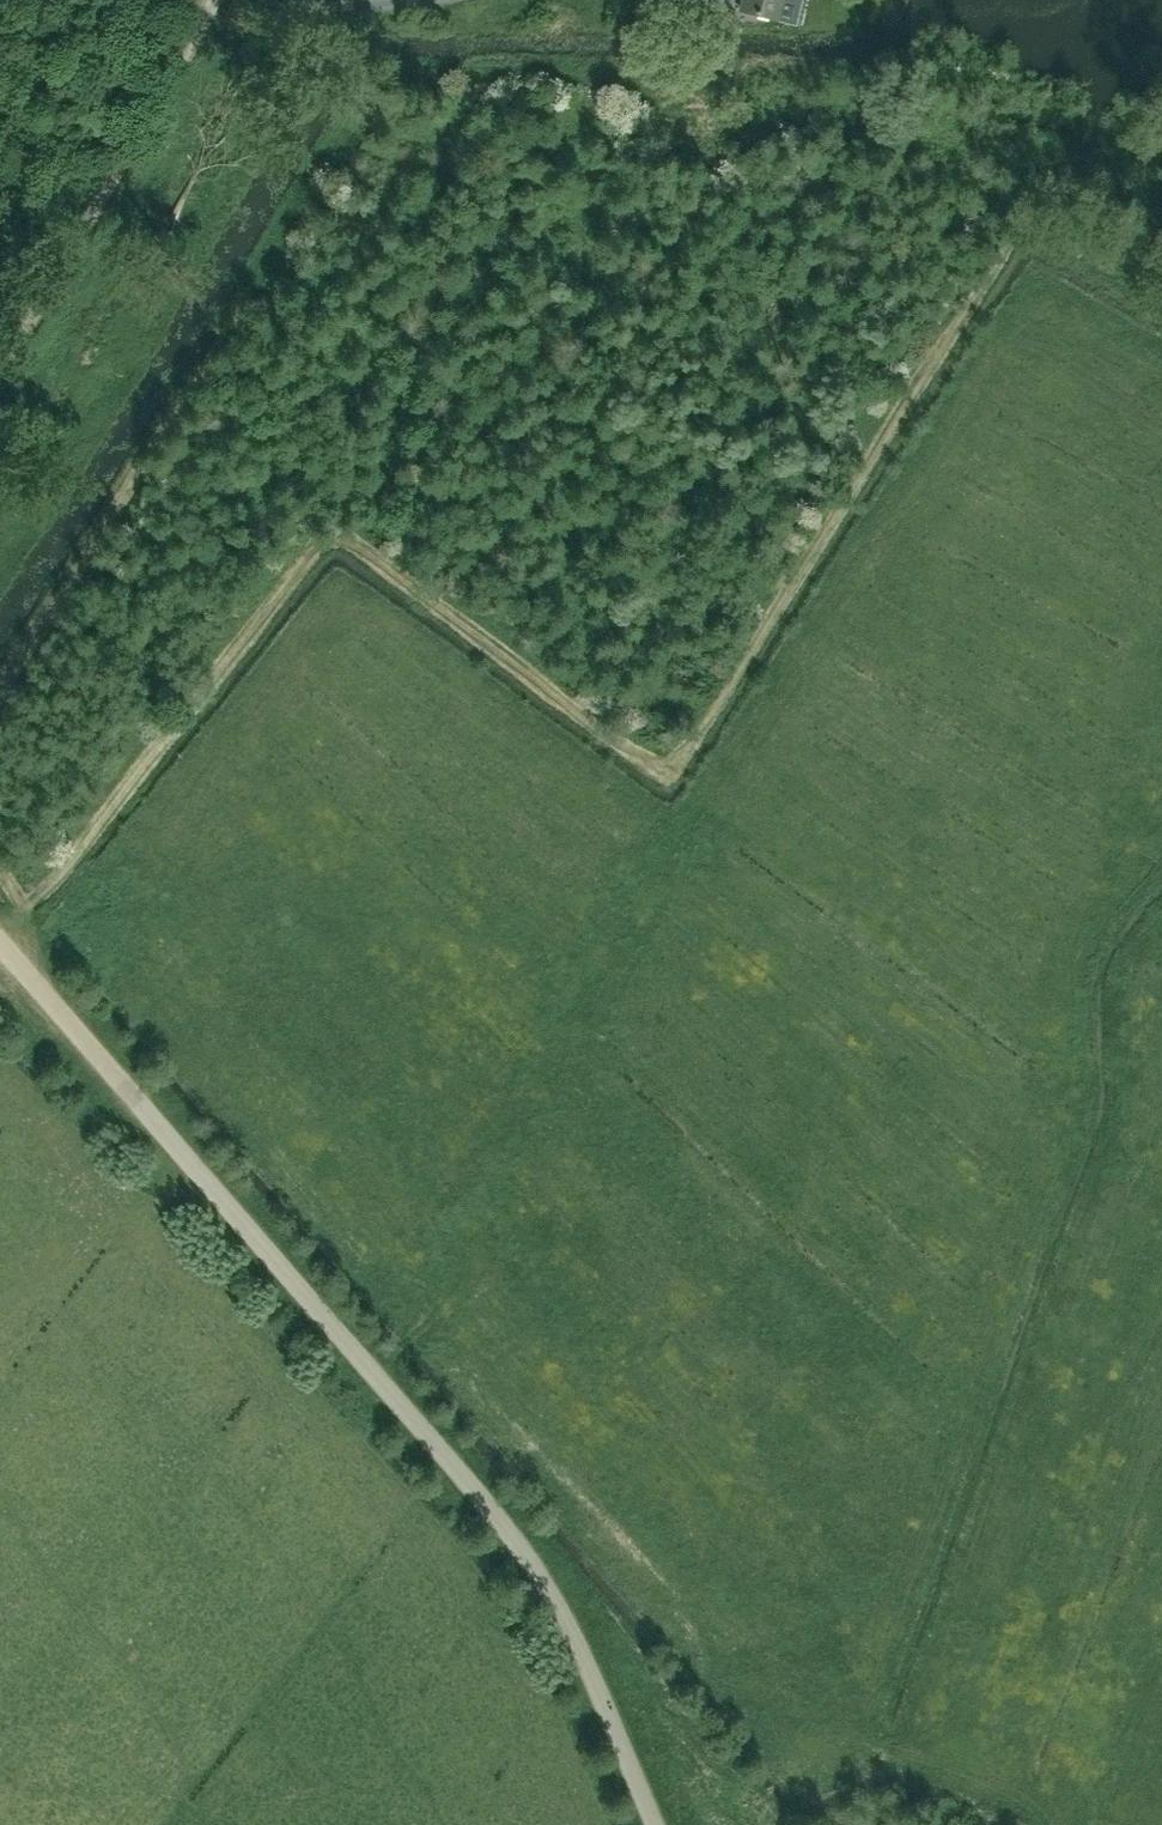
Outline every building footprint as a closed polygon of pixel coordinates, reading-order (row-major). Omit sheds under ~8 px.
[(782,0),(742,0),(740,10),(777,19),(782,0)]
